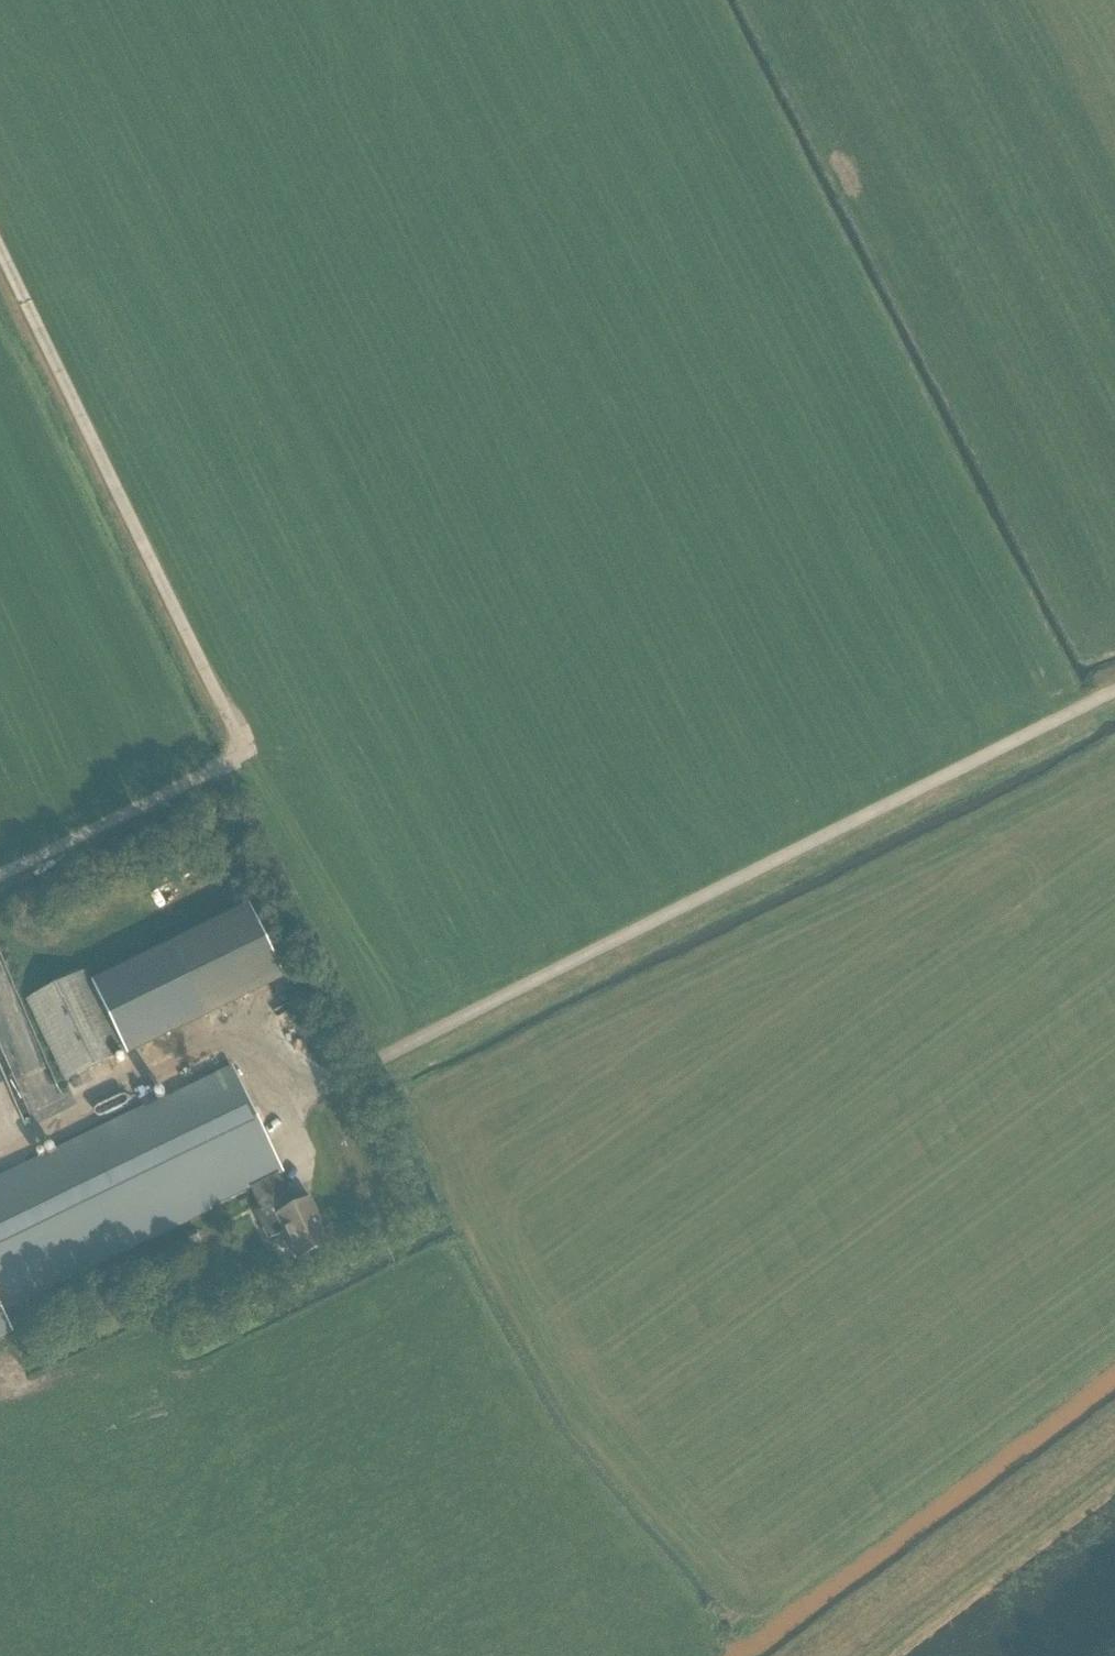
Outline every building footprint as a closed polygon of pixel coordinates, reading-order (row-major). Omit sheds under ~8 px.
[(292,976),(258,904),(98,979),(132,1052),(292,976)] [(126,1052),(86,971),(27,1000),(66,1081),(126,1052)] [(22,1027),(0,981),(0,1027),(4,1035),(22,1027)] [(279,1173),(283,1171),(231,1066),(0,1180),(0,1340),(14,1333),(3,1310),(251,1187),(263,1210),(257,1213),(270,1239),(285,1232),(299,1260),(334,1243),(312,1199),(296,1207),(279,1173)] [(6,1075),(0,1077),(0,1153),(2,1159),(36,1144),(6,1075)]
